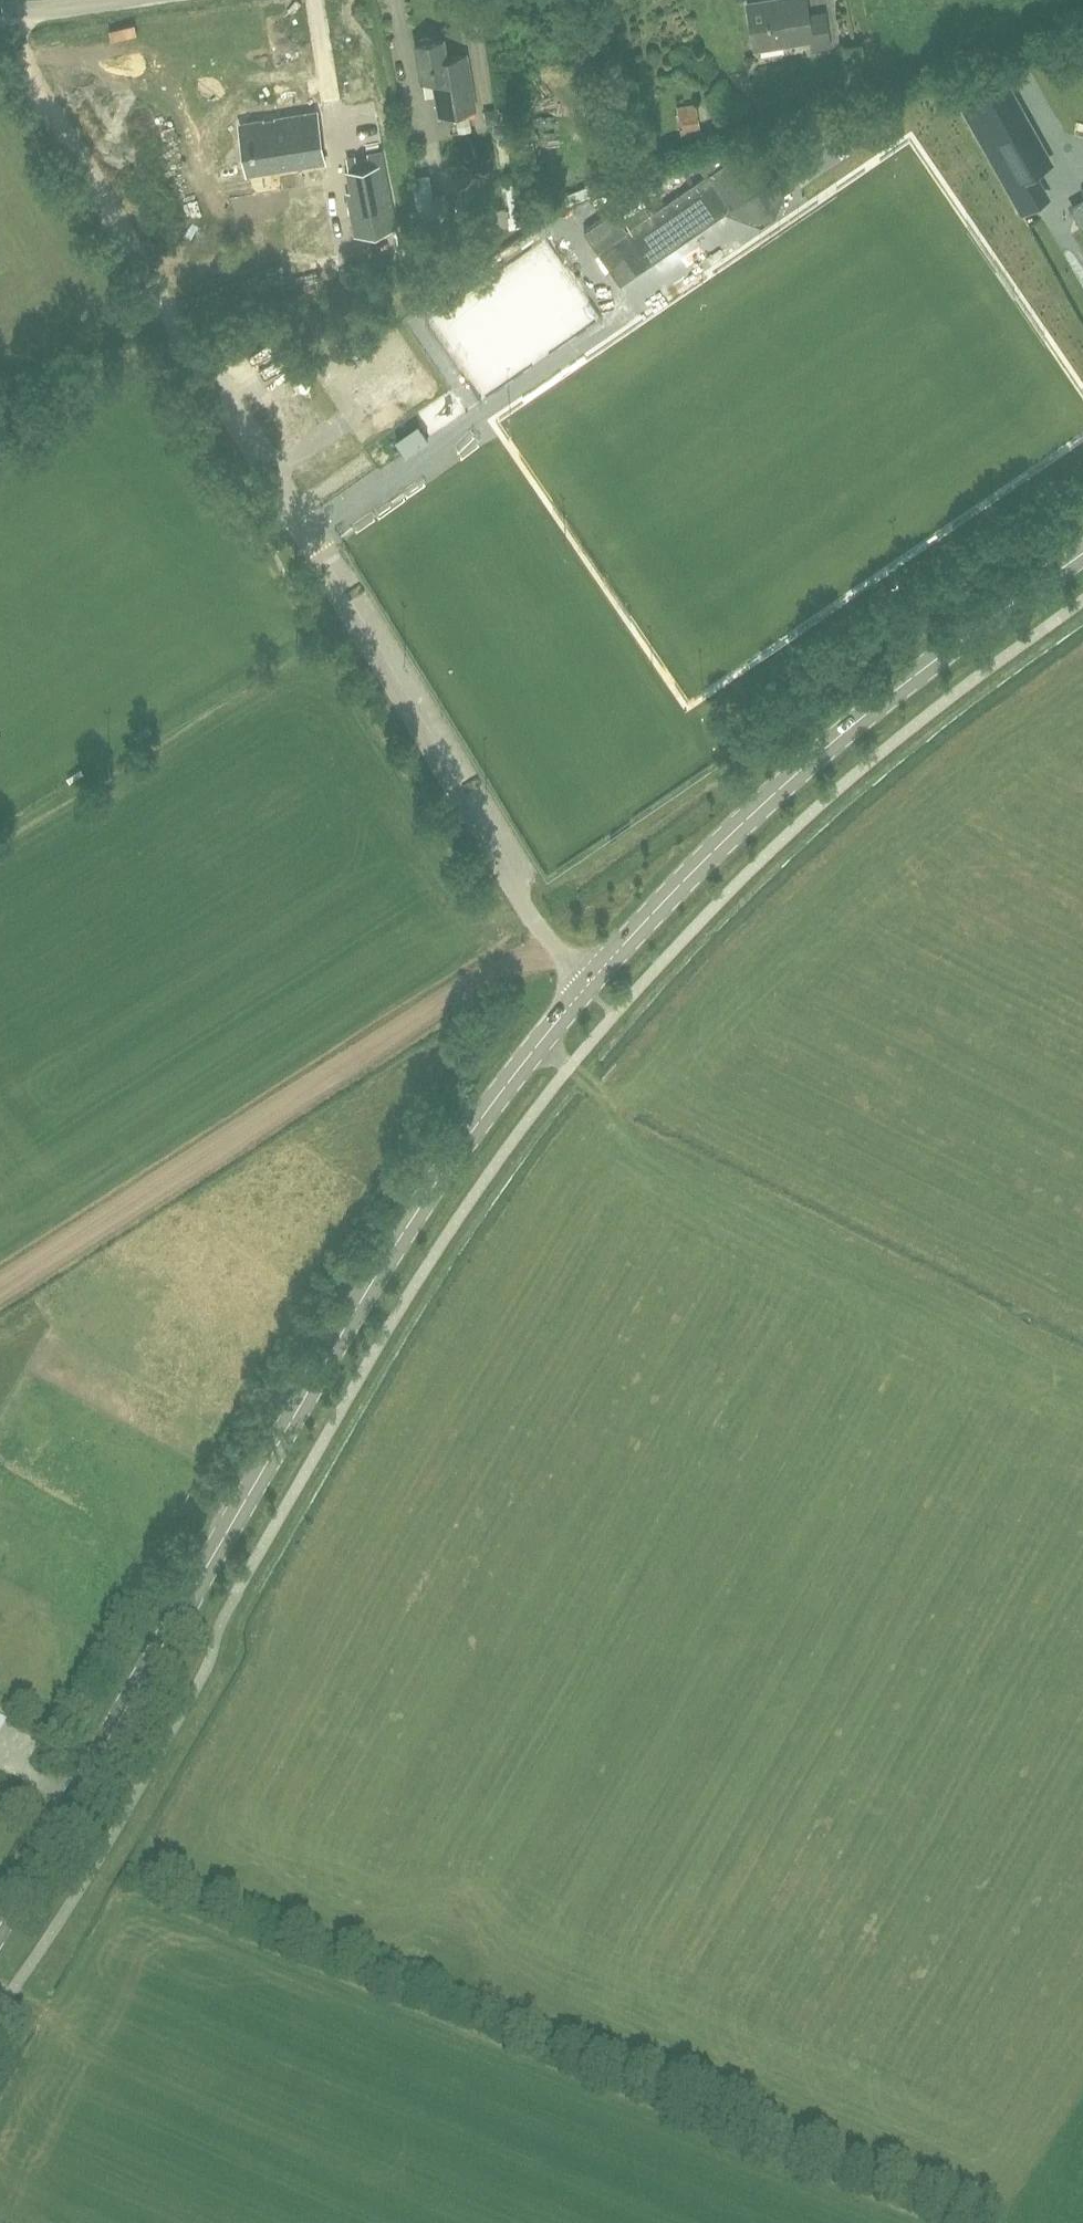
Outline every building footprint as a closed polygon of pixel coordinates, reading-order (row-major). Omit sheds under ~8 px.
[(831,47),(825,11),(808,14),(805,0),(771,0),(748,4),(755,45),(810,36),(812,50),(831,47)] [(466,54),(447,58),(443,37),(416,42),(422,79),(434,77),(441,113),(476,108),(466,54)] [(1009,188),(1036,173),(1047,167),(1000,82),(961,103),(1009,188)] [(678,127),(679,137),(699,133),(693,102),(674,106),(676,118),(679,117),(681,127),(678,127)] [(316,112),(240,124),(248,174),(324,162),(321,143),(319,131),(316,112)] [(637,272),(651,263),(647,258),(729,202),(734,209),(762,218),(767,204),(777,207),(775,211),(776,211),(783,193),(796,184),(772,149),(763,137),(728,161),(721,151),(712,157),(711,157),(699,165),(706,176),(628,230),(615,211),(585,231),(598,250),(621,284),(637,272)] [(382,152),(368,154),(368,158),(356,160),(356,157),(348,158),(354,191),(347,192),(355,234),(396,227),(382,152)] [(415,177),(419,209),(437,206),(433,174),(415,177)] [(513,228),(527,225),(520,182),(506,185),(513,228)] [(423,227),(429,251),(438,248),(432,225),(423,227)] [(418,424),(395,439),(405,454),(428,438),(418,424)]
